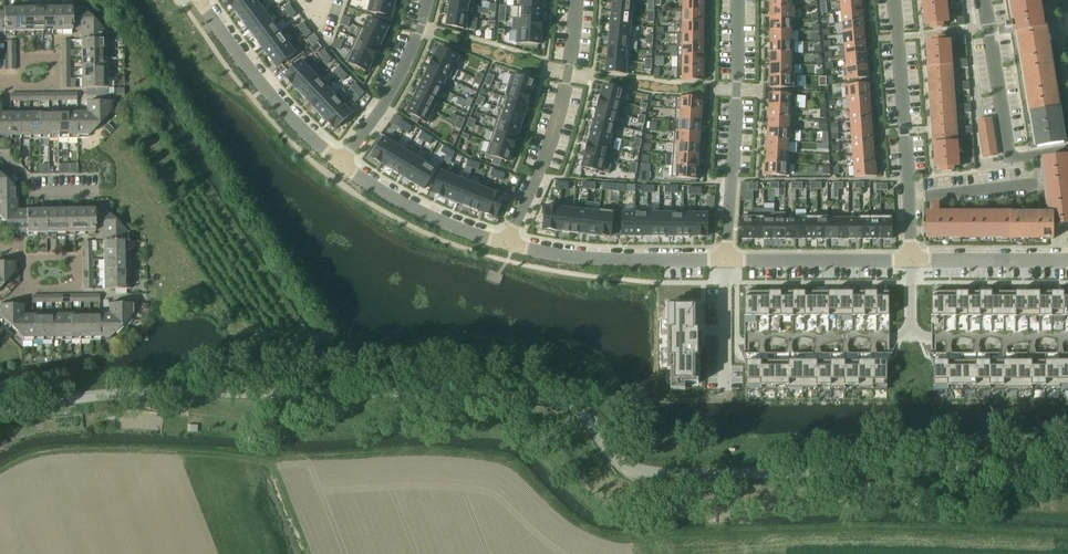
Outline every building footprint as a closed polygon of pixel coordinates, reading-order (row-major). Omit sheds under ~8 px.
[(229,6),(230,5),(233,9),(246,0),(225,0),(229,6)] [(233,9),(236,14),(235,14),(239,20),(259,5),(255,0),(246,0),(233,9)] [(367,11),(391,17),(394,5),(373,0),(370,0),(367,11)] [(518,7),(542,9),(542,4),(543,4),(543,3),(542,3),(543,1),(543,0),(518,0),(518,7)] [(703,1),(682,0),(682,12),(703,12),(703,1)] [(770,8),(794,8),(794,0),(770,0),(770,8)] [(836,1),(836,2),(839,2),(840,12),(861,10),(860,0),(844,0),(836,1)] [(923,3),(926,26),(931,25),(932,29),(941,28),(941,24),(946,23),(944,0),(922,0),(923,3)] [(1014,25),(1004,26),(1004,27),(997,28),(999,36),(1018,33),(1031,115),(1037,148),(1063,144),(1058,110),(1057,110),(1044,28),(1042,28),(1037,0),(1010,0),(1014,25)] [(614,1),(612,13),(632,15),(633,2),(614,1)] [(451,2),(449,14),(470,18),(470,17),(467,16),(469,6),(473,7),(473,6),(451,2)] [(289,4),(283,8),(287,14),(293,10),(289,4)] [(259,5),(239,20),(243,25),(244,24),(247,29),(266,15),(259,5)] [(518,7),(517,20),(519,20),(519,19),(542,21),(542,20),(541,20),(542,16),(542,15),(542,13),(542,12),(542,10),(542,9),(518,7)] [(42,34),(42,8),(32,9),(33,34),(42,34)] [(52,34),(51,8),(42,8),(42,34),(52,34)] [(61,34),(61,8),(51,8),(52,34),(61,34)] [(71,33),(71,8),(61,8),(61,34),(71,33)] [(92,18),(81,8),(71,8),(71,33),(71,31),(80,30),(92,18)] [(794,8),(770,8),(770,20),(794,20),(794,8)] [(14,34),(13,9),(4,9),(4,35),(14,34)] [(23,34),(23,9),(13,9),(14,34),(23,34)] [(33,34),(32,9),(23,9),(23,34),(33,34)] [(293,10),(287,14),(291,19),(297,15),(293,10)] [(861,10),(840,12),(841,23),(862,21),(861,10)] [(682,23),(680,23),(703,23),(703,12),(682,12),(682,23)] [(612,13),(611,24),(631,26),(632,15),(612,13)] [(449,14),(447,26),(468,30),(470,18),(449,14)] [(266,15),(247,29),(251,33),(250,34),(254,39),(273,24),(266,15)] [(104,39),(104,30),(92,18),(80,30),(80,40),(104,39)] [(361,28),(361,29),(383,39),(388,28),(368,18),(363,29),(361,28)] [(518,31),(541,32),(541,31),(541,29),(541,28),(541,26),(542,21),(519,19),(519,20),(518,31)] [(794,20),(770,20),(770,31),(794,31),(794,20)] [(862,21),(841,23),(842,35),(863,33),(862,21)] [(303,23),(298,27),(302,33),(307,29),(303,23)] [(680,34),(677,34),(677,35),(703,35),(703,23),(680,23),(680,34)] [(273,24),(254,39),(258,44),(258,43),(262,48),(280,34),(273,24)] [(611,24),(610,36),(629,38),(631,26),(611,24)] [(307,29),(302,33),(306,38),(311,34),(307,29)] [(361,29),(356,40),(378,50),(383,39),(361,29)] [(516,31),(516,43),(540,45),(540,44),(540,43),(540,41),(540,40),(540,38),(541,38),(541,37),(540,37),(541,33),(541,32),(518,31),(516,31)] [(794,31),(770,31),(770,43),(794,43),(794,42),(792,42),(792,32),(794,32),(794,31)] [(863,33),(842,35),(843,46),(864,44),(863,33)] [(280,34),(262,48),(265,52),(264,53),(268,58),(287,44),(280,34)] [(703,35),(677,35),(677,46),(703,46),(703,35)] [(609,48),(628,50),(629,38),(610,36),(609,48)] [(933,43),(927,43),(929,66),(928,66),(934,144),(934,146),(936,169),(942,168),(942,172),(952,172),(951,167),(957,167),(948,42),(942,42),(942,38),(933,38),(933,43)] [(107,39),(104,39),(80,40),(80,49),(107,49),(107,39)] [(356,40),(350,50),(372,61),(378,50),(356,40)] [(794,43),(770,43),(770,54),(794,54),(794,43)] [(287,44),(268,58),(272,63),(273,62),(276,67),(295,53),(287,44)] [(864,44),(843,46),(844,57),(865,56),(864,44)] [(703,46),(677,46),(677,47),(682,47),(682,58),(703,58),(703,46)] [(440,48),(434,59),(456,70),(462,59),(440,48)] [(609,48),(608,60),(627,62),(628,50),(609,48)] [(107,59),(107,49),(80,49),(80,59),(107,59)] [(324,49),(318,54),(322,59),(328,55),(324,49)] [(350,50),(345,62),(367,72),(372,61),(350,50)] [(794,54),(770,54),(770,66),(794,66),(794,54)] [(328,55),(322,59),(326,64),(332,60),(328,55)] [(845,68),(843,68),(843,69),(866,67),(865,56),(844,57),(845,68)] [(655,57),(655,66),(663,66),(663,57),(655,57)] [(703,58),(682,58),(682,69),(703,69),(703,58)] [(107,68),(107,59),(80,59),(80,69),(107,68)] [(434,59),(429,70),(451,81),(456,70),(434,59)] [(303,60),(285,77),(293,86),(312,69),(303,60)] [(608,60),(606,73),(626,74),(627,62),(608,60)] [(794,66),(770,66),(770,77),(796,77),(796,76),(794,76),(794,66)] [(339,67),(334,72),(338,77),(343,72),(339,67)] [(866,67),(843,69),(844,80),(845,80),(868,78),(866,67)] [(107,78),(107,68),(80,69),(81,78),(107,78)] [(312,69),(293,86),(297,90),(296,91),(301,96),(320,77),(318,79),(310,71),(312,69)] [(681,69),(677,69),(676,81),(681,81),(703,81),(703,69),(682,69),(681,69)] [(429,70),(424,80),(445,91),(451,81),(429,70)] [(343,72),(338,77),(343,81),(348,77),(343,72)] [(477,73),(475,79),(481,82),(484,76),(477,73)] [(508,85),(508,86),(511,87),(531,93),(532,89),(533,88),(532,88),(533,86),(534,86),(533,85),(534,83),(535,83),(534,83),(535,82),(515,75),(511,74),(508,85)] [(320,77),(301,96),(305,101),(306,100),(310,104),(328,86),(320,77)] [(796,77),(770,77),(770,88),(792,88),(796,88),(796,77)] [(107,78),(81,78),(81,81),(81,87),(81,88),(86,88),(86,96),(96,96),(107,96),(107,95),(107,88),(107,81),(107,78)] [(486,79),(484,84),(490,87),(492,82),(493,81),(486,78),(486,79)] [(424,80),(418,91),(440,102),(440,101),(439,101),(443,91),(445,92),(445,91),(424,80)] [(355,84),(350,89),(355,94),(360,89),(355,84)] [(847,87),(845,87),(845,98),(869,97),(868,85),(847,87)] [(328,86),(310,104),(313,108),(312,108),(317,113),(336,95),(328,86)] [(504,97),(504,98),(508,99),(508,98),(527,105),(529,100),(529,97),(530,98),(530,97),(530,95),(531,95),(531,94),(531,93),(511,87),(508,86),(504,97)] [(601,97),(600,98),(624,104),(627,92),(604,86),(604,87),(603,87),(603,89),(602,90),(603,90),(602,92),(602,93),(601,97)] [(360,89),(355,94),(360,98),(365,94),(360,89)] [(418,91),(413,102),(435,113),(440,102),(418,91)] [(38,105),(48,105),(48,101),(47,93),(38,93),(38,101),(38,105)] [(336,95),(317,113),(322,118),(323,117),(326,121),(347,102),(346,101),(344,103),(336,95)] [(770,95),(769,107),(793,108),(795,108),(796,97),(793,96),(770,95)] [(869,97),(845,98),(845,100),(848,99),(849,110),(870,108),(869,97)] [(504,109),(504,110),(523,116),(524,116),(524,115),(525,113),(525,112),(525,110),(526,110),(526,109),(527,105),(508,98),(508,99),(504,109)] [(597,109),(621,115),(624,104),(600,98),(600,99),(600,101),(599,102),(600,102),(599,104),(597,109)] [(676,98),(675,109),(701,111),(702,100),(676,98)] [(98,102),(86,102),(86,112),(98,124),(109,112),(112,112),(112,103),(112,102),(98,102)] [(347,102),(326,121),(335,130),(340,125),(341,127),(347,121),(346,119),(355,111),(347,102)] [(413,102),(407,113),(429,124),(435,113),(413,102)] [(769,107),(769,118),(792,119),(793,108),(769,107)] [(500,109),(497,120),(520,127),(521,123),(522,122),(521,122),(522,120),(523,120),(522,119),(523,117),(523,116),(504,110),(504,109),(500,108),(500,109)] [(870,108),(849,110),(850,121),(871,120),(870,108)] [(595,119),(595,120),(595,121),(618,127),(621,115),(597,109),(597,110),(598,110),(596,114),(596,117),(595,117),(596,117),(595,119)] [(675,109),(674,121),(701,122),(701,111),(675,109)] [(38,144),(48,144),(48,139),(48,112),(38,113),(38,139),(38,144)] [(58,138),(57,112),(48,112),(48,139),(58,138)] [(67,138),(67,112),(57,112),(58,138),(67,138)] [(77,138),(77,112),(67,112),(67,138),(77,138)] [(98,124),(86,112),(77,112),(77,138),(77,136),(87,135),(98,124)] [(9,113),(0,113),(0,137),(9,136),(9,139),(10,139),(9,113)] [(20,139),(19,113),(9,113),(10,139),(20,139)] [(29,139),(29,113),(19,113),(20,139),(29,139)] [(38,139),(38,113),(29,113),(29,139),(38,139)] [(459,117),(456,124),(462,126),(465,120),(459,117)] [(769,118),(768,129),(792,131),(792,119),(769,118)] [(990,118),(977,120),(983,158),(997,156),(990,118)] [(497,120),(493,131),(516,139),(516,138),(518,134),(518,131),(519,132),(519,131),(519,129),(520,129),(520,128),(520,127),(497,120)] [(871,120),(850,121),(851,132),(871,131),(871,120)] [(401,121),(397,126),(403,130),(407,124),(401,121)] [(592,131),(591,132),(592,132),(615,138),(618,127),(595,121),(593,125),(593,126),(593,128),(592,128),(592,129),(592,131)] [(674,131),(674,132),(700,134),(701,122),(674,121),(674,122),(677,122),(676,132),(674,131)] [(107,123),(103,127),(109,133),(113,129),(107,123)] [(407,124),(403,130),(409,133),(412,128),(407,124)] [(768,129),(767,141),(791,142),(793,142),(794,131),(792,131),(768,129)] [(493,131),(489,143),(513,150),(513,149),(513,147),(514,147),(514,146),(514,144),(515,144),(516,139),(493,131)] [(871,131),(851,132),(851,144),(872,142),(871,131)] [(422,132),(418,138),(424,141),(428,136),(422,132)] [(588,144),(612,150),(615,138),(592,132),(591,133),(591,134),(591,136),(590,136),(590,138),(589,139),(590,139),(589,143),(588,143),(588,144)] [(674,132),(673,144),(699,145),(700,134),(674,132)] [(375,152),(372,158),(382,165),(395,143),(385,136),(380,145),(378,144),(373,151),(375,152)] [(428,136),(424,141),(430,145),(433,139),(428,136)] [(767,141),(767,152),(790,154),(791,142),(767,141)] [(872,142),(851,144),(852,155),(873,154),(872,142)] [(395,143),(382,165),(387,167),(386,168),(392,172),(406,149),(395,143)] [(489,143),(485,154),(494,157),(491,164),(499,167),(502,160),(509,162),(509,161),(509,160),(510,158),(510,157),(511,155),(512,151),(513,150),(489,143)] [(585,155),(605,161),(609,162),(612,150),(588,144),(587,149),(587,151),(586,151),(586,152),(586,154),(585,155)] [(644,144),(643,151),(650,152),(651,145),(644,144)] [(673,144),(672,155),(698,157),(699,145),(673,144)] [(444,146),(440,152),(446,156),(450,150),(444,146)] [(406,149),(392,172),(398,175),(398,174),(403,177),(416,155),(406,149)] [(450,150),(446,156),(452,159),(455,154),(450,150)] [(766,163),(766,164),(790,165),(790,154),(767,152),(766,163)] [(873,154),(852,155),(853,167),(874,165),(874,164),(873,154)] [(416,155),(403,177),(407,180),(407,181),(412,184),(426,161),(416,155)] [(583,166),(582,167),(588,169),(587,171),(596,174),(596,171),(602,173),(605,161),(585,155),(585,156),(584,160),(584,161),(583,163),(583,166),(582,166),(583,166)] [(642,155),(641,162),(649,163),(650,156),(642,155)] [(672,155),(671,167),(698,168),(698,167),(698,157),(672,155)] [(1043,160),(1045,177),(1067,174),(1067,172),(1066,157),(1043,160)] [(468,160),(466,167),(472,169),(474,162),(468,160)] [(426,161),(412,184),(418,187),(419,186),(424,189),(436,170),(425,164),(427,161),(426,161)] [(474,162),(472,169),(478,171),(480,164),(474,162)] [(765,162),(764,175),(789,176),(790,165),(766,164),(766,163),(765,162)] [(874,165),(853,167),(854,178),(876,177),(875,164),(874,164),(874,165)] [(671,167),(671,178),(698,180),(699,167),(698,167),(698,168),(671,167)] [(492,170),(490,176),(497,179),(499,172),(492,170)] [(499,172),(497,179),(503,181),(505,174),(499,172)] [(441,173),(433,194),(438,196),(438,197),(445,200),(454,178),(441,173)] [(1045,177),(1047,194),(1067,191),(1067,174),(1045,177)] [(454,178),(445,200),(453,203),(454,202),(458,204),(467,182),(454,178)] [(16,191),(5,180),(0,185),(0,201),(16,201),(16,191)] [(467,182),(458,204),(463,205),(462,207),(470,210),(479,187),(467,182)] [(748,189),(741,189),(741,197),(750,197),(753,197),(753,191),(753,184),(748,184),(748,189)] [(479,187),(470,210),(478,213),(478,212),(483,213),(493,187),(491,192),(479,187)] [(493,187),(483,213),(488,215),(487,216),(496,220),(499,213),(498,212),(501,205),(503,206),(508,193),(493,187)] [(1047,194),(1049,210),(1067,208),(1067,191),(1047,194)] [(16,201),(0,201),(0,217),(5,222),(16,210),(16,201)] [(543,223),(542,231),(552,232),(552,231),(557,231),(560,206),(559,206),(559,208),(544,207),(543,215),(545,215),(544,223),(543,223)] [(560,206),(557,231),(562,232),(562,233),(570,234),(573,207),(560,206)] [(573,207),(570,234),(578,235),(578,234),(583,234),(586,209),(573,207)] [(1049,210),(1050,216),(1051,227),(1052,227),(1067,225),(1067,208),(1049,210)] [(65,235),(64,209),(55,210),(55,235),(65,235)] [(75,235),(74,209),(64,209),(65,235),(75,235)] [(84,235),(84,209),(74,209),(75,235),(84,235)] [(94,235),(94,209),(84,209),(84,235),(94,235)] [(114,220),(103,209),(94,209),(94,235),(94,232),(103,232),(114,220)] [(586,209),(583,234),(588,235),(588,236),(596,237),(599,210),(599,213),(586,212),(587,209),(586,209)] [(27,236),(27,210),(16,210),(5,222),(16,233),(26,232),(26,236),(27,236)] [(37,236),(36,210),(27,210),(27,236),(37,236)] [(46,236),(46,210),(36,210),(37,236),(46,236)] [(55,235),(55,210),(46,210),(46,236),(55,235)] [(599,210),(596,237),(605,238),(605,237),(610,237),(613,212),(599,210)] [(659,214),(658,238),(665,238),(665,237),(670,237),(671,211),(670,211),(670,214),(659,214)] [(671,211),(670,237),(676,237),(676,238),(682,238),(683,212),(671,211)] [(683,212),(682,238),(689,238),(689,237),(694,237),(695,212),(683,212)] [(695,212),(694,237),(707,237),(707,230),(709,230),(709,222),(707,222),(707,212),(695,212)] [(622,213),(622,236),(628,236),(628,237),(635,238),(635,214),(622,213)] [(635,214),(635,238),(641,238),(641,236),(647,237),(647,214),(635,214)] [(647,214),(647,237),(652,237),(652,238),(658,238),(659,214),(647,214)] [(870,217),(870,239),(880,239),(880,214),(870,215),(870,217)] [(891,214),(880,214),(880,239),(891,239),(891,220),(891,214)] [(943,214),(926,214),(926,238),(943,238),(943,214)] [(960,214),(943,214),(943,238),(960,238),(960,214)] [(977,214),(960,214),(960,238),(977,238),(977,214)] [(993,214),(977,214),(977,238),(993,238),(993,214)] [(1010,214),(993,214),(993,238),(1009,238),(1009,240),(1010,240),(1010,214)] [(1011,214),(1010,214),(1010,240),(1026,240),(1026,216),(1011,216),(1011,214)] [(1043,216),(1026,216),(1026,240),(1043,240),(1043,216)] [(1050,216),(1043,216),(1043,240),(1052,240),(1052,227),(1051,227),(1050,216)] [(753,217),(742,217),(742,239),(753,239),(753,217)] [(764,217),(753,217),(753,239),(763,239),(763,220),(764,220),(764,217)] [(795,217),(795,220),(795,239),(806,239),(806,217),(795,217)] [(813,217),(806,217),(806,239),(816,239),(816,217),(813,217)] [(827,217),(816,217),(816,239),(827,239),(827,220),(828,220),(828,217),(827,217)] [(859,217),(859,220),(859,239),(869,239),(870,239),(870,217),(869,217),(859,217)] [(128,241),(128,240),(126,240),(126,231),(114,220),(103,232),(103,241),(128,241)] [(764,220),(763,220),(763,239),(774,239),(774,220),(764,220)] [(785,220),(774,220),(774,239),(785,239),(785,220)] [(795,220),(785,220),(785,239),(795,239),(795,220)] [(828,220),(827,220),(827,239),(838,239),(838,220),(828,220)] [(848,220),(838,220),(838,239),(848,239),(848,220)] [(859,220),(848,220),(848,239),(859,239),(859,220)] [(128,250),(128,241),(103,241),(103,250),(128,250)] [(129,260),(128,250),(103,250),(103,260),(129,260)] [(129,269),(129,260),(103,260),(103,269),(129,269)] [(16,262),(0,262),(0,282),(2,284),(14,273),(13,263),(16,263),(16,262)] [(129,279),(129,269),(103,269),(103,279),(129,279)] [(129,289),(129,279),(103,279),(104,289),(129,289)] [(11,281),(6,286),(10,290),(15,285),(11,281)] [(757,292),(744,292),(744,317),(757,317),(757,292)] [(769,292),(757,292),(757,317),(769,317),(769,292)] [(781,292),(769,292),(769,317),(781,317),(781,292)] [(793,292),(781,292),(781,317),(793,317),(793,292)] [(804,292),(793,292),(793,317),(805,317),(804,292)] [(816,292),(804,292),(805,317),(816,317),(816,292)] [(828,292),(816,292),(816,317),(828,317),(828,292)] [(840,292),(828,292),(828,317),(840,317),(840,292)] [(852,292),(840,292),(840,317),(852,317),(852,292)] [(864,292),(852,292),(852,317),(864,317),(864,292)] [(876,292),(864,292),(864,317),(876,317),(876,292)] [(889,292),(876,292),(876,317),(889,317),(889,292)] [(943,292),(931,292),(931,317),(943,317),(943,292)] [(955,292),(943,292),(943,317),(955,317),(955,292)] [(967,292),(955,292),(955,317),(967,317),(967,292)] [(979,292),(967,292),(967,317),(979,317),(979,292)] [(991,292),(979,292),(979,317),(991,317),(991,292)] [(1003,292),(991,292),(991,317),(1003,317),(1003,292)] [(1015,292),(1003,292),(1003,317),(1015,317),(1015,292)] [(1027,292),(1015,292),(1015,317),(1027,317),(1027,292)] [(1039,292),(1027,292),(1027,317),(1039,317),(1039,292)] [(1051,292),(1039,292),(1039,317),(1051,317),(1051,292)] [(1063,292),(1051,292),(1051,317),(1063,317),(1063,292)] [(134,304),(134,303),(108,303),(108,313),(121,326),(131,315),(131,304),(134,304)] [(692,303),(667,303),(667,365),(667,370),(671,370),(671,384),(683,384),(698,384),(698,343),(701,343),(701,322),(701,303),(692,303)] [(23,314),(23,304),(0,305),(0,316),(11,327),(23,314)] [(99,340),(99,313),(89,314),(89,340),(99,340)] [(121,326),(108,313),(99,313),(99,340),(100,340),(100,337),(110,337),(121,326)] [(32,340),(32,314),(23,314),(11,327),(23,338),(31,338),(32,340)] [(42,340),(42,314),(32,314),(32,340),(42,340)] [(51,340),(51,314),(42,314),(42,340),(51,340)] [(61,340),(61,314),(51,314),(51,340),(61,340)] [(71,340),(70,314),(61,314),(61,340),(71,340)] [(80,340),(80,314),(70,314),(71,340),(80,340)] [(89,340),(89,314),(80,314),(80,340),(89,340)] [(0,329),(0,330),(4,334),(4,333),(7,330),(8,329),(4,325),(0,329)] [(760,361),(746,361),(746,386),(761,386),(760,361)] [(774,361),(760,361),(761,386),(774,386),(774,361)] [(788,361),(774,361),(774,386),(788,386),(788,361)] [(802,361),(788,361),(788,386),(802,386),(802,361)] [(816,361),(802,361),(802,386),(816,386),(816,361)] [(830,361),(816,361),(816,386),(830,386),(830,361)] [(844,361),(830,361),(830,386),(844,386),(844,361)] [(858,361),(844,361),(844,386),(858,386),(858,361)] [(872,361),(858,361),(858,386),(872,386),(872,361)] [(887,361),(872,361),(872,386),(887,386),(887,361)] [(947,361),(933,361),(933,386),(947,386),(947,361)] [(961,361),(947,361),(947,386),(961,386),(961,361)] [(975,361),(961,361),(961,386),(975,386),(975,361)] [(989,361),(975,361),(975,386),(989,386),(989,361)] [(1003,361),(989,361),(989,386),(1003,386),(1003,361)] [(1017,361),(1003,361),(1003,386),(1017,386),(1017,361)] [(1031,361),(1017,361),(1017,386),(1031,386),(1031,361)] [(1045,361),(1031,361),(1031,386),(1045,386),(1045,361)] [(1059,361),(1045,361),(1045,386),(1059,386),(1059,361)] [(1059,361),(1059,386),(1067,386),(1067,361),(1059,361)]
